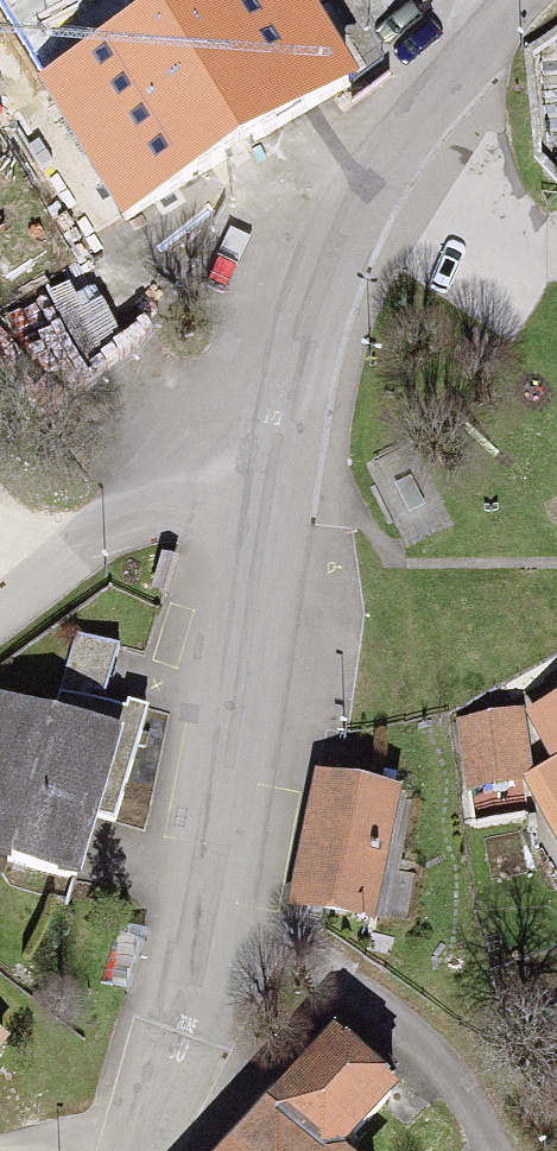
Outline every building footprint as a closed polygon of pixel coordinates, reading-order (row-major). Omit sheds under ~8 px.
[(120,211),(422,29),(405,0),(0,0),(0,14),(120,211)] [(115,713),(0,687),(0,851),(79,869),(115,713)] [(530,714),(556,765),(556,699),(530,714)] [(316,775),(295,904),(377,917),(397,788),(316,775)] [(222,1150),(355,1150),(349,1146),(400,1090),(333,1029),(222,1150)]
